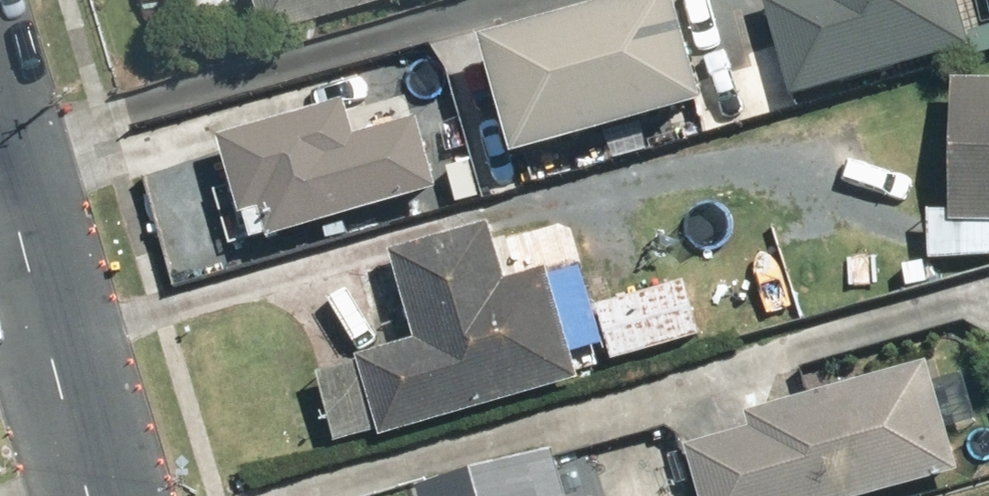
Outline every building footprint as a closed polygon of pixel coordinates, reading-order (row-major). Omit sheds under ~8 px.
[(225,0),(179,0),(183,19),(227,9),(225,0)] [(262,30),(387,0),(255,0),(262,30)] [(468,48),(502,166),(692,112),(660,0),(635,0),(468,48)] [(785,102),(966,50),(952,0),(773,0),(757,5),(785,102)] [(946,84),(942,217),(923,217),(926,264),(988,260),(988,85),(946,84)] [(343,102),(212,138),(235,222),(258,215),(268,248),(434,202),(413,125),(354,141),(343,102)] [(410,346),(351,363),(373,441),(573,387),(566,359),(593,352),(571,273),(544,280),(542,274),(498,286),(482,228),(384,255),(410,346)] [(680,287),(592,313),(608,366),(694,341),(682,300),(712,291),(704,261),(674,269),(680,287)] [(692,495),(882,495),(953,476),(922,366),(739,419),(743,434),(679,453),(692,495)] [(411,495),(559,495),(548,457),(411,495)]
